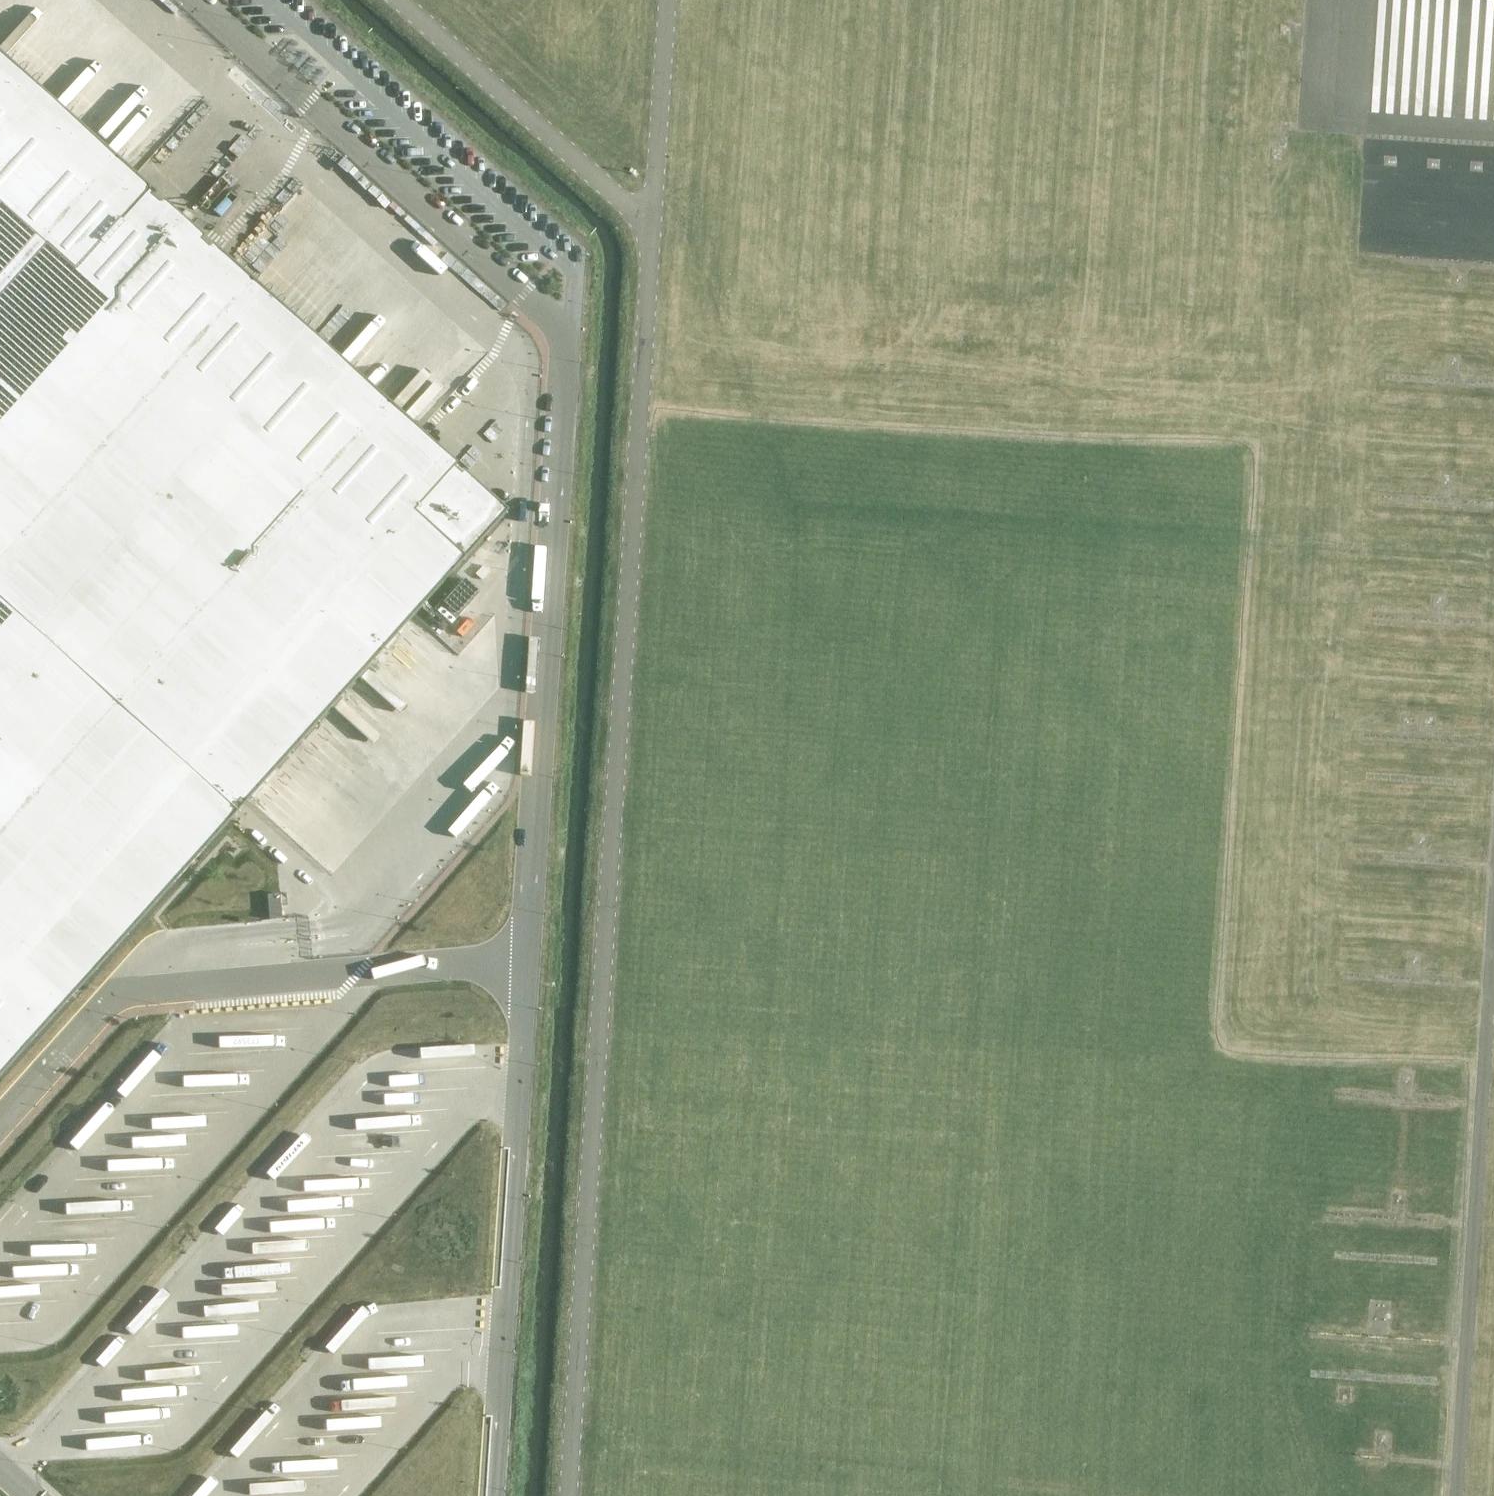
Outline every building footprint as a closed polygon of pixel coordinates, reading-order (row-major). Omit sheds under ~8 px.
[(236,813),(504,516),(0,65),(0,602),(236,813)] [(230,820),(236,813),(0,602),(0,1075),(230,820)] [(279,891),(268,892),(270,920),(281,919),(281,916),(279,891)]
